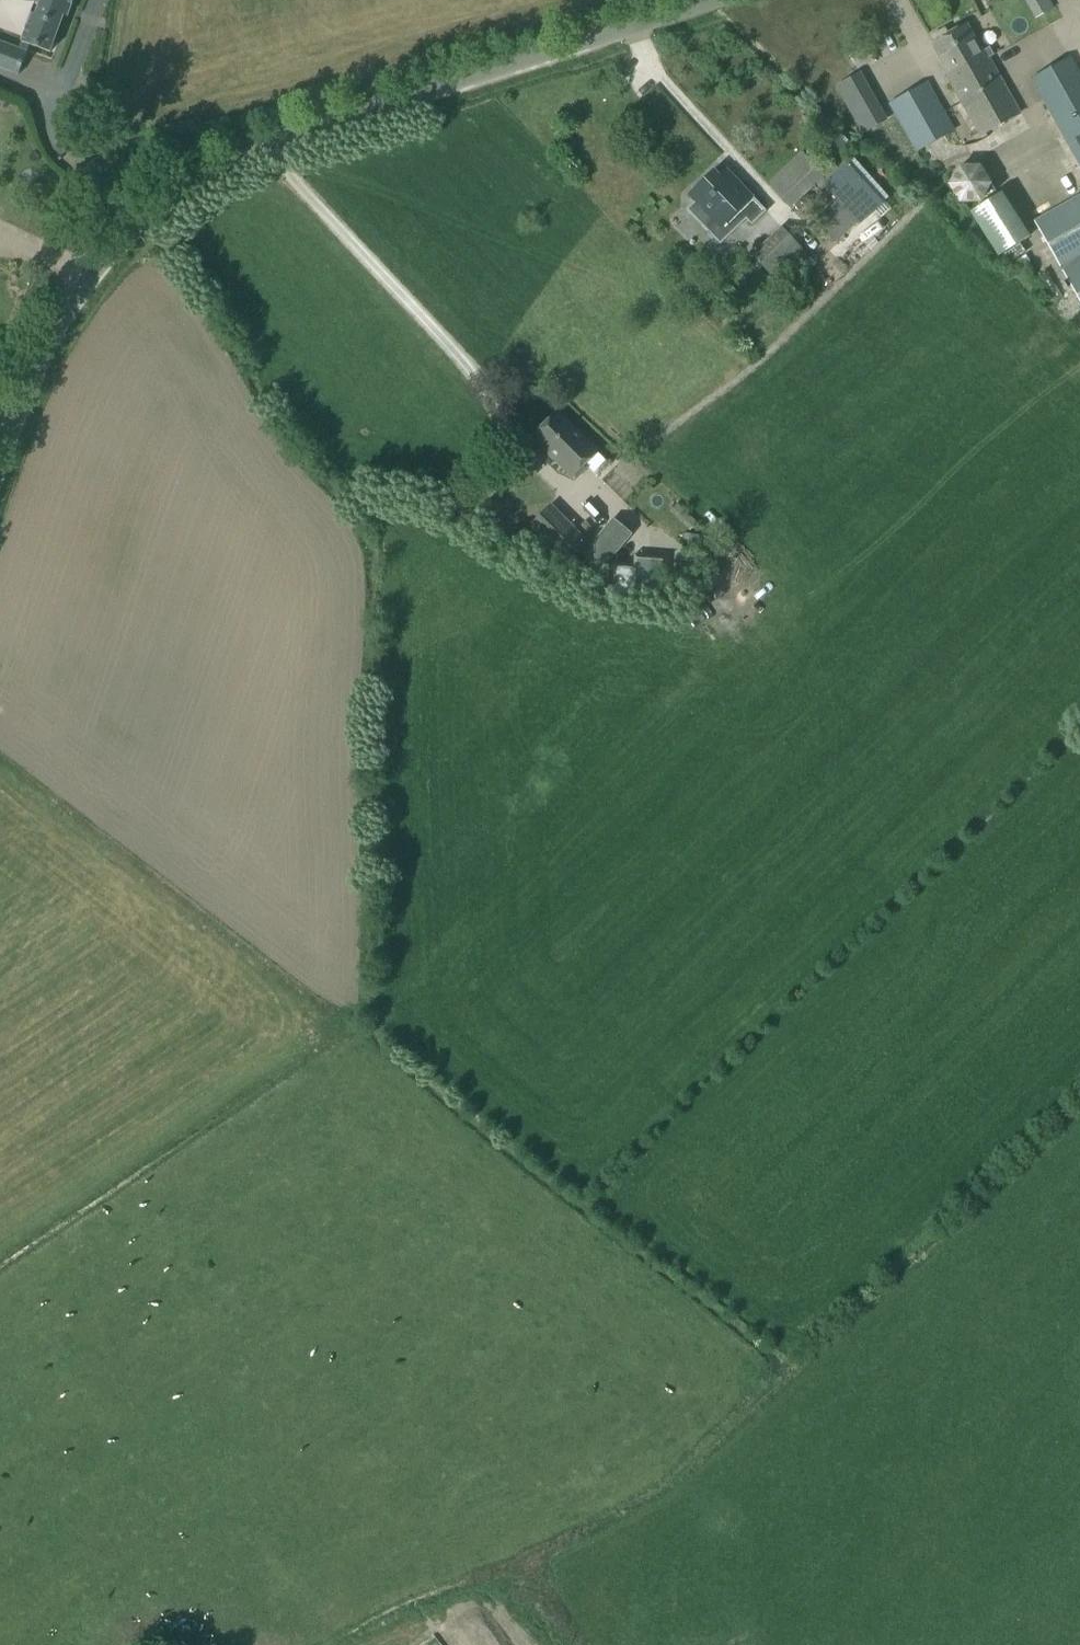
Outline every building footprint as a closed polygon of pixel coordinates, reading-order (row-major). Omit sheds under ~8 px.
[(29,2),(39,6),(35,15),(32,14),(18,49),(0,43),(0,68),(18,75),(29,45),(49,53),(63,16),(67,18),(74,0),(30,0),(29,2)] [(979,138),(1022,114),(986,51),(982,51),(967,25),(931,45),(946,73),(944,74),(979,138)] [(1070,57),(1030,80),(1079,169),(1079,74),(1070,57)] [(861,132),(882,122),(861,78),(840,88),(861,132)] [(916,153),(954,132),(927,83),(889,104),(916,153)] [(855,145),(839,130),(826,143),(842,158),(855,145)] [(836,245),(847,235),(881,203),(844,162),(823,183),(836,197),(824,208),(813,218),(836,245)] [(959,167),(949,185),(960,203),(981,203),(991,185),(980,167),(959,167)] [(733,177),(726,183),(714,170),(688,195),(695,202),(687,210),(720,245),(746,220),(752,226),(767,212),(733,177)] [(1079,260),(1079,197),(1035,222),(1062,270),(1079,260)] [(777,281),(805,253),(781,229),(753,256),(777,281)] [(1062,270),(1079,303),(1079,260),(1062,270)] [(805,294),(799,287),(787,297),(794,305),(805,294)] [(558,415),(534,439),(572,476),(575,480),(589,467),(585,463),(595,453),(558,415)] [(501,520),(510,509),(496,497),(487,508),(501,520)] [(691,531),(698,524),(677,505),(670,512),(691,531)] [(568,565),(589,544),(551,507),(530,528),(568,565)] [(601,570),(630,536),(613,522),(585,556),(601,570)] [(659,588),(660,572),(636,570),(615,570),(615,586),(635,587),(659,588)]
